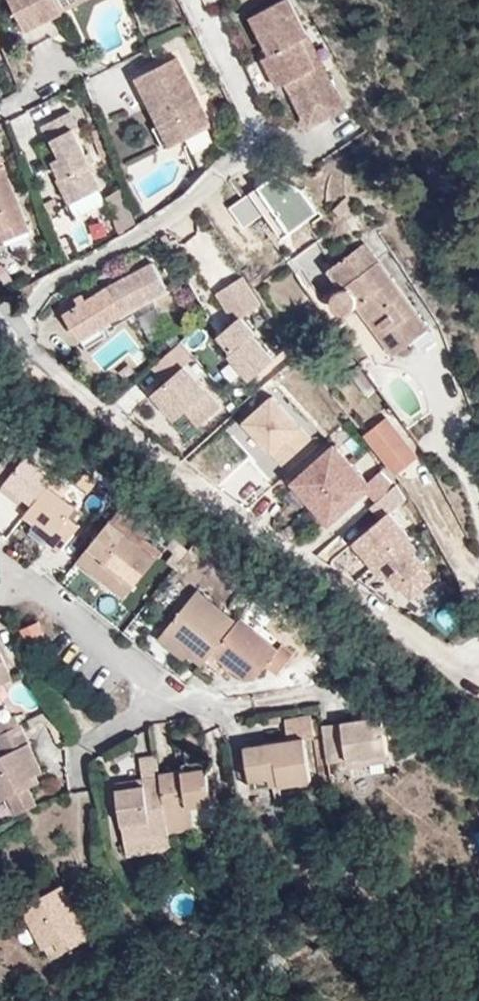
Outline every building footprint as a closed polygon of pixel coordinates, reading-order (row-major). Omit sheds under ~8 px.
[(90,0),(12,0),(28,37),(66,20),(62,13),(90,0)] [(310,55),(292,16),(257,32),(276,69),(266,74),(281,103),(288,100),(310,146),(344,129),(321,84),(315,87),(302,59),(310,55)] [(164,129),(175,151),(210,135),(178,65),(136,84),(159,132),(164,129)] [(56,160),(71,199),(98,187),(100,186),(90,162),(93,161),(80,132),(84,130),(76,112),(43,125),(51,143),(57,140),(63,157),(56,160)] [(161,157),(175,151),(164,129),(159,132),(151,136),(161,157)] [(26,216),(2,143),(0,143),(0,227),(26,216)] [(98,187),(71,199),(76,212),(104,201),(98,187)] [(118,232),(133,224),(120,187),(105,193),(118,232)] [(0,227),(0,234),(2,240),(31,229),(26,216),(0,227)] [(207,285),(234,271),(211,228),(184,242),(207,285)] [(24,274),(15,258),(0,266),(0,284),(1,286),(24,274)] [(67,337),(69,336),(90,324),(112,311),(156,290),(141,263),(99,284),(53,311),(67,337)] [(435,350),(373,263),(336,287),(345,302),(340,307),(339,318),(345,325),(354,328),(367,321),(402,374),(435,350)] [(242,316),(260,306),(241,276),(214,292),(233,319),(215,332),(231,351),(228,353),(249,379),(275,357),(255,332),(256,331),(242,316)] [(90,324),(69,336),(74,349),(97,338),(90,324)] [(196,358),(180,341),(151,367),(162,380),(148,392),(171,423),(186,410),(198,426),(225,402),(191,363),(196,358)] [(311,437),(271,393),(241,420),(281,466),(311,437)] [(385,416),(364,432),(393,471),(414,455),(385,416)] [(64,460),(31,435),(27,441),(14,428),(0,445),(0,458),(38,489),(54,474),(61,464),(64,460)] [(399,484),(384,468),(369,480),(335,442),(288,481),(327,526),(366,492),(376,504),(399,484)] [(54,474),(67,485),(75,476),(61,464),(54,474)] [(38,489),(29,501),(54,524),(49,529),(63,541),(82,519),(68,505),(77,493),(67,485),(54,474),(38,489)] [(156,516),(127,494),(92,539),(105,550),(138,576),(158,547),(143,534),(156,516)] [(422,545),(390,510),(351,542),(381,580),(387,575),(397,588),(403,582),(415,597),(429,585),(428,563),(416,551),(422,545)] [(130,585),(138,576),(105,550),(98,559),(130,585)] [(196,640),(208,651),(218,640),(242,608),(199,575),(160,626),(188,650),(196,640)] [(281,626),(249,599),(242,608),(218,640),(255,668),(271,649),(287,659),(304,635),(285,621),(281,626)] [(33,638),(49,630),(41,614),(24,621),(33,638)] [(1,678),(18,670),(0,636),(0,678),(1,678)] [(17,724),(32,717),(26,704),(12,710),(17,724)] [(17,724),(12,710),(0,715),(0,724),(3,730),(17,724)] [(323,735),(329,762),(348,759),(387,751),(380,712),(340,721),(341,732),(323,735)] [(279,774),(280,786),(311,779),(303,738),(313,737),(309,715),(285,719),(289,740),(249,749),(255,779),(279,774)] [(32,717),(17,724),(3,730),(12,748),(0,753),(0,794),(11,789),(21,809),(44,797),(35,780),(44,776),(40,768),(51,764),(32,717)] [(340,721),(320,725),(323,735),(341,732),(340,721)] [(348,759),(349,769),(388,764),(387,751),(348,759)] [(155,757),(136,761),(139,776),(159,772),(155,757)] [(329,762),(333,785),(350,782),(349,769),(348,759),(329,762)] [(159,774),(173,836),(195,831),(190,802),(209,799),(202,763),(159,774)] [(142,790),(116,797),(128,854),(175,843),(173,836),(159,774),(159,772),(139,776),(140,784),(142,790)] [(257,790),(280,786),(279,774),(255,779),(257,790)] [(114,790),(116,797),(142,790),(140,784),(114,790)] [(190,802),(195,831),(223,824),(216,799),(209,799),(190,802)] [(91,944),(63,890),(26,907),(53,961),(91,944)]
